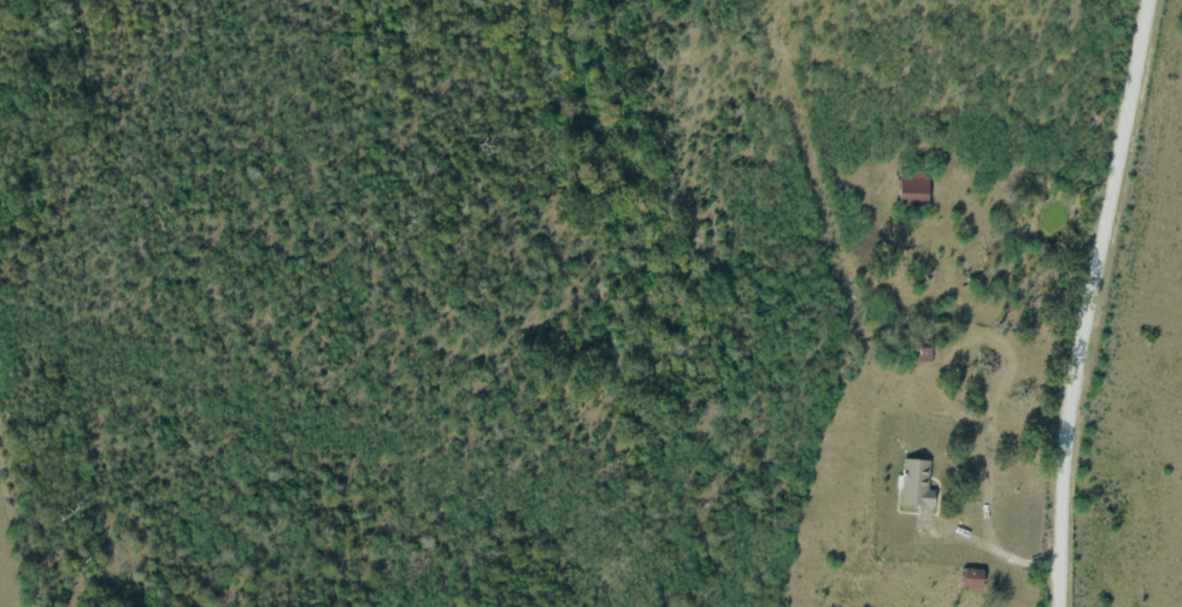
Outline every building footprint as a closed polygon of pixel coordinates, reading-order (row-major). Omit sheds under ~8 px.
[(933,461),(908,461),(908,478),(904,478),(904,509),(941,508),(941,492),(934,492),(933,461)]
